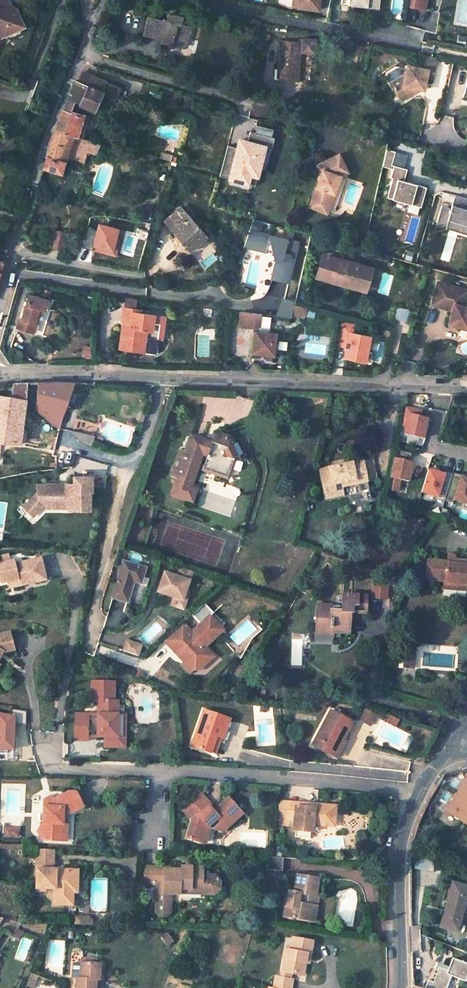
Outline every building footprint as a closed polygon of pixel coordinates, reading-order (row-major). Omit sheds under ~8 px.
[(0,38),(16,30),(13,20),(20,18),(16,8),(8,9),(3,7),(5,2),(0,0),(0,38)] [(290,6),(316,9),(317,0),(291,0),(290,6)] [(345,5),(374,8),(375,0),(345,0),(345,5)] [(407,8),(425,11),(427,0),(408,0),(407,8)] [(165,23),(150,20),(146,34),(162,38),(161,42),(183,47),(189,27),(180,24),(182,18),(167,15),(165,23)] [(300,43),(284,41),(281,77),(297,79),(299,52),(309,53),(314,52),(314,40),(309,39),(300,38),(300,43)] [(405,93),(406,88),(418,91),(422,92),(424,80),(430,81),(434,58),(418,55),(416,69),(406,67),(404,76),(402,75),(390,83),(399,97),(405,93)] [(114,98),(118,88),(82,73),(78,83),(101,93),(114,98)] [(91,112),(101,93),(78,83),(74,81),(67,101),(72,103),(91,112)] [(401,101),(418,91),(406,88),(405,93),(399,97),(401,101)] [(69,113),(72,103),(67,101),(62,111),(69,113)] [(69,113),(62,111),(54,133),(75,139),(82,117),(69,113)] [(273,138),(250,132),(247,141),(240,140),(238,149),(228,147),(221,175),(242,181),(244,172),(251,174),(254,162),(247,160),(249,152),(256,154),(259,144),(271,147),(273,138)] [(41,171),(59,177),(62,164),(61,158),(63,155),(80,163),(84,152),(94,155),(97,144),(75,139),(54,133),(41,171)] [(398,153),(387,149),(383,166),(393,169),(391,177),(393,177),(387,197),(420,207),(426,187),(404,180),(407,169),(394,165),(398,153)] [(331,216),(347,174),(339,155),(317,165),(320,174),(310,201),(328,207),(325,214),(331,216)] [(455,195),(451,208),(442,206),(436,225),(466,234),(466,198),(455,195)] [(325,214),(328,207),(310,201),(308,208),(325,214)] [(187,254),(204,239),(179,211),(162,225),(187,254)] [(95,221),(88,250),(110,256),(118,228),(95,221)] [(53,230),(49,247),(64,250),(68,234),(53,230)] [(253,250),(257,233),(248,231),(242,248),(253,250)] [(287,282),(296,243),(257,233),(253,250),(263,253),(264,252),(272,254),(274,263),(270,278),(287,282)] [(318,255),(312,276),(320,278),(326,257),(318,255)] [(320,278),(346,286),(347,284),(358,287),(359,287),(360,286),(361,286),(361,285),(362,285),(362,284),(363,284),(363,283),(364,282),(364,281),(364,280),(365,279),(365,278),(365,277),(365,276),(365,275),(365,274),(364,274),(364,273),(364,272),(363,272),(363,271),(363,270),(352,267),(352,265),(326,257),(320,278)] [(466,331),(466,309),(461,307),(465,292),(435,283),(429,307),(450,313),(447,326),(466,331)] [(27,296),(20,318),(17,318),(14,328),(25,332),(29,333),(32,324),(31,323),(36,310),(46,313),(49,303),(27,296)] [(291,315),(302,319),(305,309),(292,306),(291,315)] [(395,306),(392,318),(405,321),(408,309),(395,306)] [(118,333),(121,333),(119,348),(125,348),(124,357),(138,360),(139,351),(146,352),(151,318),(138,316),(138,312),(120,310),(118,333)] [(239,327),(256,329),(258,315),(241,313),(239,327)] [(338,357),(363,362),(368,334),(351,331),(353,322),(340,320),(335,345),(341,347),(338,357)] [(251,355),(274,356),(276,333),(252,331),(251,355)] [(70,385),(36,385),(35,405),(37,405),(40,407),(41,412),(61,418),(70,385)] [(11,401),(0,399),(0,445),(13,446),(18,446),(25,386),(12,387),(11,401)] [(61,418),(41,412),(40,407),(37,405),(35,405),(33,409),(58,428),(61,418)] [(420,410),(403,407),(399,426),(404,428),(402,435),(421,439),(425,419),(418,418),(420,410)] [(201,471),(226,480),(232,463),(238,461),(231,440),(219,436),(212,438),(211,444),(202,441),(190,436),(184,454),(178,452),(169,477),(175,479),(170,496),(190,503),(194,492),(187,489),(197,460),(204,463),(201,471)] [(202,441),(211,444),(212,438),(204,436),(202,441)] [(27,437),(25,447),(24,456),(43,457),(44,449),(53,450),(55,439),(27,437)] [(410,454),(394,450),(386,489),(397,491),(400,480),(408,481),(412,463),(409,462),(410,454)] [(378,478),(374,458),(319,469),(325,500),(342,497),(341,489),(368,483),(368,480),(378,478)] [(444,499),(451,474),(443,472),(442,475),(427,471),(420,492),(444,499)] [(452,473),(451,474),(444,499),(443,501),(451,503),(452,500),(466,505),(466,481),(459,479),(460,476),(452,473)] [(89,510),(89,491),(91,491),(90,477),(73,477),(73,485),(46,485),(46,486),(36,486),(36,494),(28,504),(37,512),(45,504),(46,504),(46,506),(68,506),(68,509),(68,510),(89,510)] [(37,512),(28,504),(23,509),(33,517),(37,512)] [(17,578),(18,581),(34,577),(35,582),(47,579),(42,557),(15,563),(14,559),(9,560),(8,555),(0,556),(0,578),(2,577),(3,582),(17,578)] [(452,561),(425,559),(424,580),(440,581),(439,589),(465,591),(466,560),(452,560),(452,561)] [(141,572),(118,564),(107,601),(123,607),(130,584),(136,585),(141,572)] [(181,602),(190,573),(178,569),(175,578),(162,574),(156,594),(181,602)] [(388,589),(374,588),(374,602),(388,603),(388,589)] [(363,623),(365,600),(341,598),(340,610),(318,608),(316,630),(332,631),(332,636),(346,637),(346,623),(363,623)] [(175,651),(187,662),(182,667),(189,674),(199,664),(208,665),(215,658),(206,648),(205,644),(212,637),(201,626),(192,634),(182,623),(162,641),(173,653),(175,651)] [(316,630),(315,638),(332,640),(332,636),(332,631),(316,630)] [(1,658),(0,657),(3,653),(4,654),(5,655),(15,653),(11,635),(0,638),(0,660),(1,658)] [(123,639),(121,652),(138,655),(140,642),(123,639)] [(414,667),(414,652),(405,652),(405,667),(414,667)] [(117,717),(117,701),(114,701),(114,686),(94,685),(93,704),(98,704),(97,739),(104,739),(116,739),(117,717)] [(377,716),(366,711),(359,725),(370,730),(377,716)] [(230,721),(203,712),(190,748),(209,754),(215,739),(222,742),(230,721)] [(351,725),(329,713),(309,748),(326,757),(334,742),(340,745),(351,725)] [(75,714),(74,740),(87,741),(87,714),(75,714)] [(103,749),(124,749),(125,717),(117,717),(116,739),(104,739),(103,749)] [(216,757),(222,742),(215,739),(209,754),(216,757)] [(326,757),(334,762),(343,747),(340,745),(334,742),(326,757)] [(449,806),(466,819),(466,780),(449,806)] [(57,840),(62,840),(63,816),(69,816),(85,804),(75,792),(66,799),(59,801),(48,803),(48,808),(44,808),(44,828),(36,832),(42,840),(57,840)] [(192,811),(185,817),(189,822),(184,840),(200,844),(205,829),(214,821),(217,825),(223,831),(240,815),(226,799),(213,811),(210,813),(206,808),(208,806),(199,795),(187,806),(192,811)] [(311,811),(293,809),(293,806),(276,803),(274,827),(286,827),(287,821),(292,822),(291,839),(306,840),(307,835),(311,835),(311,829),(325,830),(331,823),(333,810),(311,808),(311,811)] [(180,812),(185,817),(192,811),(187,806),(180,812)] [(214,821),(205,829),(208,832),(217,825),(214,821)] [(54,906),(66,906),(67,891),(77,891),(77,885),(78,871),(56,871),(53,871),(54,851),(37,851),(35,891),(55,891),(54,906)] [(414,867),(426,870),(429,861),(417,857),(414,867)] [(171,911),(171,891),(157,891),(157,887),(157,882),(167,882),(171,887),(191,889),(191,886),(200,886),(204,890),(214,891),(220,886),(220,879),(215,872),(207,871),(207,866),(202,866),(202,862),(192,862),(192,865),(170,865),(160,865),(159,861),(140,861),(140,882),(156,882),(155,910),(159,915),(166,915),(171,911)] [(293,919),(311,923),(313,910),(316,910),(317,901),(318,890),(316,889),(317,881),(297,879),(293,898),(289,898),(289,900),(287,908),(295,910),(293,919)] [(157,882),(157,887),(157,891),(171,891),(171,887),(167,882),(157,882)] [(139,884),(127,883),(126,894),(139,895),(140,887),(139,884)] [(454,887),(443,928),(457,932),(466,891),(466,890),(454,887)] [(78,916),(78,924),(93,925),(93,920),(89,917),(78,916)] [(17,935),(20,935),(21,931),(14,928),(9,936),(16,939),(17,935)] [(158,940),(165,948),(170,944),(164,936),(158,940)] [(306,980),(311,961),(315,962),(318,949),(298,945),(295,957),(289,956),(287,964),(290,964),(288,976),(306,980)] [(466,978),(466,965),(452,960),(447,972),(450,973),(459,977),(458,980),(465,982),(466,978)] [(77,965),(76,981),(72,981),(71,987),(92,987),(94,987),(95,987),(98,966),(77,965)] [(447,972),(438,968),(433,984),(427,982),(425,987),(447,987),(451,977),(449,977),(450,973),(447,972)] [(25,984),(32,986),(36,976),(29,973),(25,984)]
